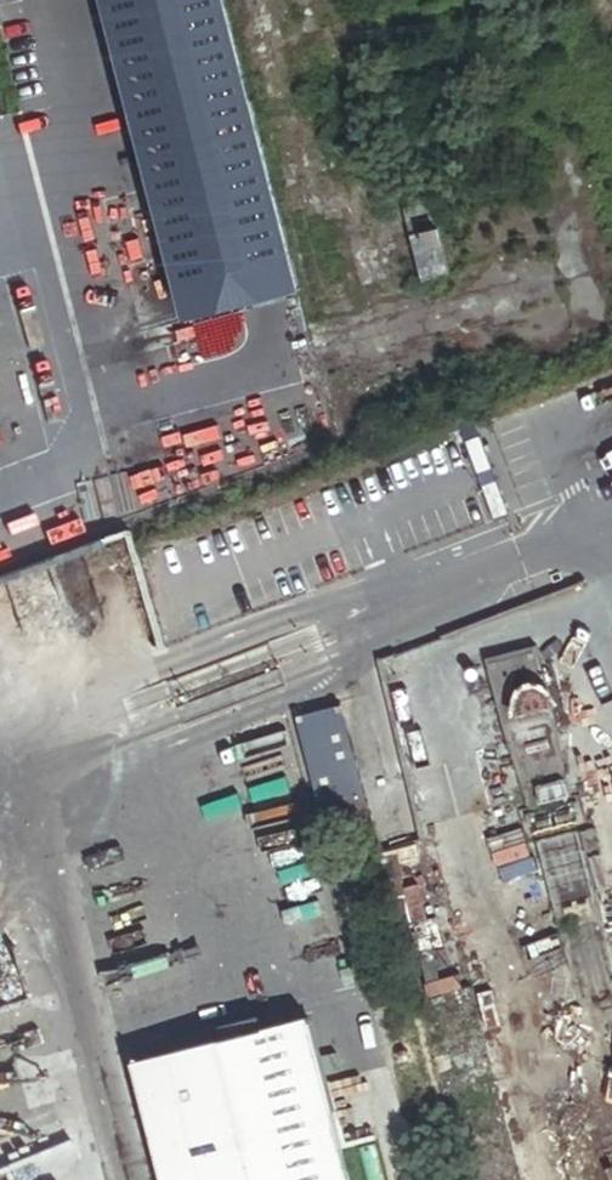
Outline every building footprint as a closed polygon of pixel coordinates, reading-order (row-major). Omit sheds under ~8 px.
[(192,318),(258,301),(305,288),(230,0),(108,0),(192,318)] [(434,201),(411,205),(426,277),(453,271),(444,226),(439,228),(434,201)] [(343,711),(298,721),(323,825),(368,814),(343,711)] [(167,1179),(352,1179),(311,1017),(138,1061),(167,1179)]
